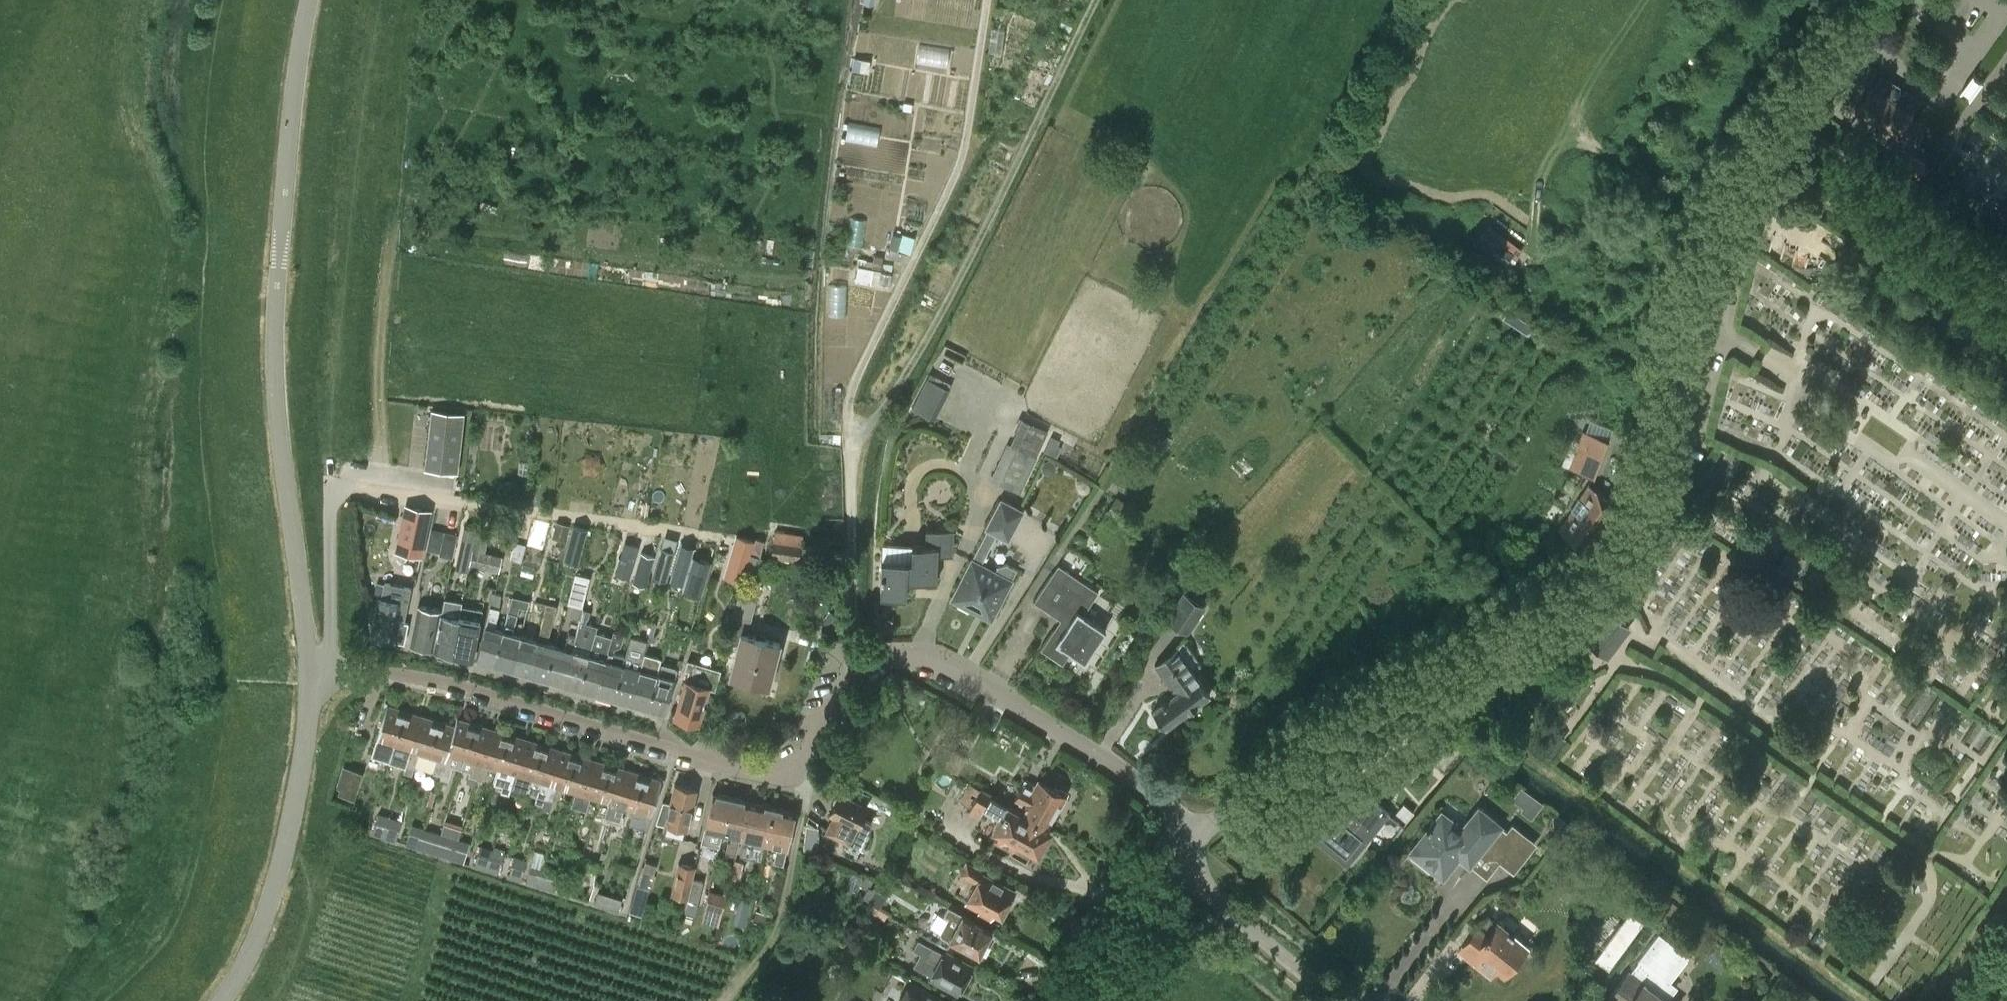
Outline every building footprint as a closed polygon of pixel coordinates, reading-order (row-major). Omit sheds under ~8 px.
[(1976,74),(1973,73),(1960,91),(1963,93),(1967,92),(1971,95),(1971,98),(1973,100),(1987,81),(1984,79),(1981,80),(1977,77),(1976,74)] [(1873,90),(1871,88),(1856,112),(1896,138),(1912,115),(1873,90)] [(849,122),(847,139),(879,143),(881,125),(849,122)] [(1927,166),(1909,155),(1902,166),(1920,177),(1925,170),(1927,166)] [(1491,227),(1481,246),(1513,263),(1523,244),(1491,227)] [(857,279),(879,283),(882,268),(860,264),(857,279)] [(830,283),(829,312),(847,313),(848,283),(830,283)] [(929,372),(911,409),(933,420),(952,384),(929,372)] [(431,409),(425,468),(458,472),(464,413),(431,409)] [(1008,443),(990,479),(1019,493),(1037,456),(1036,456),(1048,431),(1022,418),(1010,444),(1008,443)] [(1050,436),(1043,452),(1057,458),(1061,447),(1057,445),(1060,440),(1050,436)] [(1576,466),(1596,473),(1607,444),(1587,436),(1576,466)] [(1589,484),(1560,529),(1588,550),(1619,505),(1589,484)] [(1116,496),(1092,533),(1104,540),(1127,503),(1116,496)] [(972,562),(955,593),(957,601),(991,618),(1010,580),(1011,581),(1017,569),(1006,564),(998,566),(995,573),(981,565),(997,535),(1008,540),(1023,512),(1002,501),(987,529),(988,530),(971,562),(972,562)] [(404,504),(394,552),(422,557),(432,510),(404,504)] [(558,519),(554,534),(566,537),(570,523),(558,519)] [(510,544),(513,524),(507,522),(502,542),(510,544)] [(513,524),(510,544),(513,545),(509,559),(522,562),(526,545),(515,542),(519,525),(513,524)] [(432,526),(428,549),(455,554),(459,531),(432,526)] [(478,553),(482,530),(476,529),(471,549),(462,547),(457,567),(468,570),(469,565),(470,565),(473,552),(478,553)] [(882,544),(881,595),(906,596),(907,580),(936,581),(937,555),(953,556),(954,530),(926,529),(925,545),(913,545),(882,544)] [(473,552),(470,565),(488,570),(492,553),(485,551),(489,532),(482,530),(478,553),(473,552)] [(586,533),(573,530),(565,561),(578,565),(586,533)] [(751,553),(754,540),(748,538),(734,535),(731,548),(736,550),(751,553)] [(754,538),(754,540),(751,553),(760,555),(763,540),(754,538)] [(799,560),(801,544),(774,539),(771,556),(799,560)] [(815,546),(801,544),(799,560),(812,562),(815,546)] [(675,551),(661,547),(652,578),(667,582),(675,551)] [(623,549),(616,574),(629,577),(635,552),(623,549)] [(751,553),(736,550),(730,573),(745,577),(751,553)] [(653,557),(641,553),(634,576),(647,579),(653,557)] [(760,555),(751,553),(745,577),(756,579),(761,556),(760,555)] [(677,557),(672,576),(685,580),(690,561),(677,557)] [(682,591),(701,597),(711,562),(692,557),(682,591)] [(1058,565),(1034,601),(1061,619),(1041,649),(1062,664),(1071,652),(1085,661),(1106,630),(1082,614),(1099,592),(1058,565)] [(573,604),(582,606),(589,577),(575,573),(567,602),(573,604)] [(379,598),(371,637),(392,640),(404,643),(408,623),(404,622),(411,586),(384,581),(380,598),(379,598)] [(441,613),(433,649),(451,652),(461,607),(465,585),(456,584),(450,615),(441,613)] [(1182,592),(1165,619),(1188,634),(1206,607),(1182,592)] [(494,664),(503,629),(494,627),(501,595),(492,593),(486,625),(476,659),(494,664)] [(503,629),(494,664),(511,668),(520,634),(513,632),(517,615),(519,615),(523,598),(512,596),(503,629)] [(738,596),(736,616),(754,618),(756,599),(738,596)] [(547,604),(547,603),(529,599),(520,634),(511,668),(528,673),(547,604)] [(547,604),(528,673),(545,678),(555,644),(546,641),(555,606),(547,604)] [(580,618),(583,608),(583,607),(582,606),(573,604),(570,615),(580,618)] [(433,649),(441,613),(440,613),(441,610),(418,605),(411,644),(433,649)] [(481,610),(461,607),(451,652),(473,656),(481,619),(480,619),(481,610)] [(583,608),(580,618),(575,636),(562,683),(579,688),(595,631),(596,631),(597,625),(587,623),(590,612),(590,610),(583,608)] [(1607,610),(1586,638),(1608,655),(1629,628),(1607,610)] [(654,618),(631,703),(648,708),(660,663),(659,662),(657,672),(650,670),(653,658),(652,658),(661,624),(662,625),(665,614),(656,612),(655,618),(654,618)] [(627,651),(614,698),(631,703),(654,618),(646,615),(644,623),(646,623),(644,632),(647,633),(642,654),(627,651)] [(779,643),(747,635),(751,620),(733,615),(732,615),(725,641),(738,645),(731,675),(769,685),(779,643)] [(595,631),(579,688),(597,693),(614,631),(613,631),(611,636),(596,631),(595,631)] [(625,634),(614,631),(597,693),(614,698),(627,651),(625,650),(624,655),(613,652),(615,649),(621,646),(625,634)] [(575,636),(567,634),(564,646),(555,644),(545,678),(562,683),(575,636)] [(686,678),(675,716),(698,722),(708,688),(715,689),(719,675),(698,670),(703,650),(689,647),(684,667),(688,668),(686,678)] [(1175,694),(1153,710),(1165,727),(1209,694),(1177,648),(1154,664),(1175,694)] [(678,667),(660,663),(648,708),(665,712),(678,667)] [(394,745),(404,710),(387,705),(378,738),(377,737),(372,756),(390,761),(394,745)] [(421,715),(404,710),(394,745),(403,748),(399,763),(406,765),(421,715)] [(438,720),(421,715),(406,765),(404,772),(412,775),(414,766),(433,772),(437,758),(428,755),(438,720)] [(441,774),(440,777),(448,779),(452,766),(461,768),(475,723),(457,717),(455,725),(447,752),(448,753),(441,774)] [(438,720),(428,755),(437,758),(433,772),(441,774),(448,753),(447,752),(455,725),(438,720)] [(475,723),(461,768),(470,771),(469,775),(477,777),(492,728),(475,723)] [(1553,727),(1538,747),(1551,757),(1566,737),(1553,727)] [(509,733),(492,728),(477,777),(484,779),(488,765),(498,768),(509,733)] [(509,733),(498,768),(507,771),(503,785),(511,787),(525,738),(509,733)] [(542,743),(525,738),(511,787),(518,790),(522,776),(531,778),(532,778),(542,743)] [(532,778),(531,778),(527,792),(536,795),(534,802),(542,804),(559,748),(542,743),(532,778)] [(559,748),(542,804),(541,809),(549,811),(556,786),(565,789),(576,753),(559,748)] [(593,758),(576,753),(565,789),(575,792),(571,806),(578,808),(593,758)] [(593,758),(578,808),(586,810),(590,796),(599,799),(609,763),(593,758)] [(626,768),(609,763),(599,799),(608,802),(603,819),(610,821),(626,768)] [(643,773),(626,768),(610,821),(621,824),(624,816),(621,815),(624,807),(632,809),(643,773)] [(347,771),(341,792),(356,796),(362,775),(347,771)] [(661,779),(643,773),(632,809),(643,813),(639,826),(646,828),(650,815),(651,815),(661,779)] [(1343,774),(1304,822),(1351,860),(1385,817),(1389,820),(1386,824),(1397,832),(1403,824),(1343,774)] [(1009,805),(1008,806),(1048,826),(1065,792),(1040,779),(1037,785),(1025,779),(1015,798),(1027,804),(1022,812),(1009,805)] [(663,800),(657,821),(665,823),(665,824),(686,829),(696,788),(675,783),(670,802),(663,800)] [(1534,814),(1544,800),(1522,784),(1512,798),(1534,814)] [(968,785),(959,799),(971,806),(969,809),(979,816),(983,808),(992,813),(1000,799),(980,788),(978,791),(968,785)] [(431,805),(435,791),(431,789),(427,804),(431,805)] [(723,832),(731,796),(712,792),(705,826),(704,826),(701,842),(719,846),(722,832),(723,832)] [(833,814),(825,829),(859,847),(872,822),(862,817),(867,805),(841,792),(829,813),(833,814)] [(749,800),(731,796),(723,832),(732,834),(730,843),(727,842),(725,852),(735,854),(739,836),(740,836),(749,800)] [(749,800),(740,836),(744,837),(740,854),(749,856),(753,839),(765,842),(774,805),(749,800)] [(796,810),(774,805),(765,842),(777,845),(773,861),(783,863),(786,847),(787,847),(796,810)] [(1048,826),(1008,806),(1002,815),(999,814),(991,830),(997,833),(994,840),(1012,849),(1010,852),(1026,860),(1031,849),(1036,851),(1048,826)] [(1441,812),(1410,851),(1442,876),(1459,856),(1486,878),(1499,861),(1513,872),(1537,842),(1512,823),(1506,830),(1478,808),(1462,829),(1441,812)] [(373,835),(384,839),(389,823),(377,820),(373,835)] [(384,839),(396,842),(402,823),(390,820),(389,823),(384,839)] [(407,845),(418,849),(424,830),(412,826),(407,845)] [(418,849),(435,854),(440,840),(441,835),(424,830),(418,849)] [(804,834),(801,851),(817,852),(818,835),(804,834)] [(435,854),(452,859),(456,846),(440,840),(435,854)] [(452,859),(464,863),(468,849),(456,846),(452,859)] [(475,866),(486,869),(492,850),(480,847),(475,866)] [(486,869),(498,873),(503,853),(492,850),(486,869)] [(587,859),(570,854),(567,862),(584,868),(587,859)] [(508,876),(520,879),(525,860),(514,857),(508,876)] [(587,859),(584,868),(600,873),(602,864),(587,859)] [(638,875),(635,884),(648,888),(656,864),(645,860),(640,876),(638,875)] [(688,897),(693,878),(693,877),(695,864),(678,860),(675,874),(664,872),(660,891),(688,897)] [(965,861),(958,873),(974,882),(966,897),(964,901),(979,909),(978,910),(990,916),(994,910),(1001,914),(1014,890),(965,861)] [(525,881),(537,884),(540,873),(542,865),(531,862),(525,881)] [(537,884),(553,889),(557,878),(540,873),(537,884)] [(878,908),(880,906),(886,896),(870,885),(873,880),(867,876),(861,886),(867,890),(862,897),(873,904),(878,908)] [(693,878),(688,897),(688,901),(698,903),(703,879),(693,878)] [(723,911),(726,895),(726,894),(709,889),(705,906),(723,911)] [(596,890),(592,901),(604,904),(607,893),(596,890)] [(607,893),(604,904),(615,908),(619,896),(607,893)] [(747,923),(753,898),(741,895),(735,920),(747,923)] [(878,908),(873,904),(870,910),(876,914),(875,915),(884,921),(889,912),(880,906),(878,908)] [(948,917),(940,932),(941,936),(947,939),(948,938),(979,954),(991,930),(961,914),(948,906),(943,914),(948,917)] [(757,911),(754,922),(770,927),(773,916),(757,911)] [(1465,940),(1461,944),(1478,958),(1481,954),(1503,974),(1529,944),(1496,918),(1495,919),(1496,919),(1494,921),(1487,915),(1483,919),(1482,918),(1465,940)] [(1606,999),(1609,1000),(1682,1000),(1688,993),(1680,988),(1697,966),(1687,958),(1688,956),(1686,954),(1687,954),(1658,932),(1637,959),(1638,960),(1630,969),(1629,968),(1606,999)] [(918,939),(912,948),(920,953),(913,966),(959,991),(972,968),(943,951),(942,953),(918,939)] [(900,1000),(946,1000),(911,982),(900,1000)]
